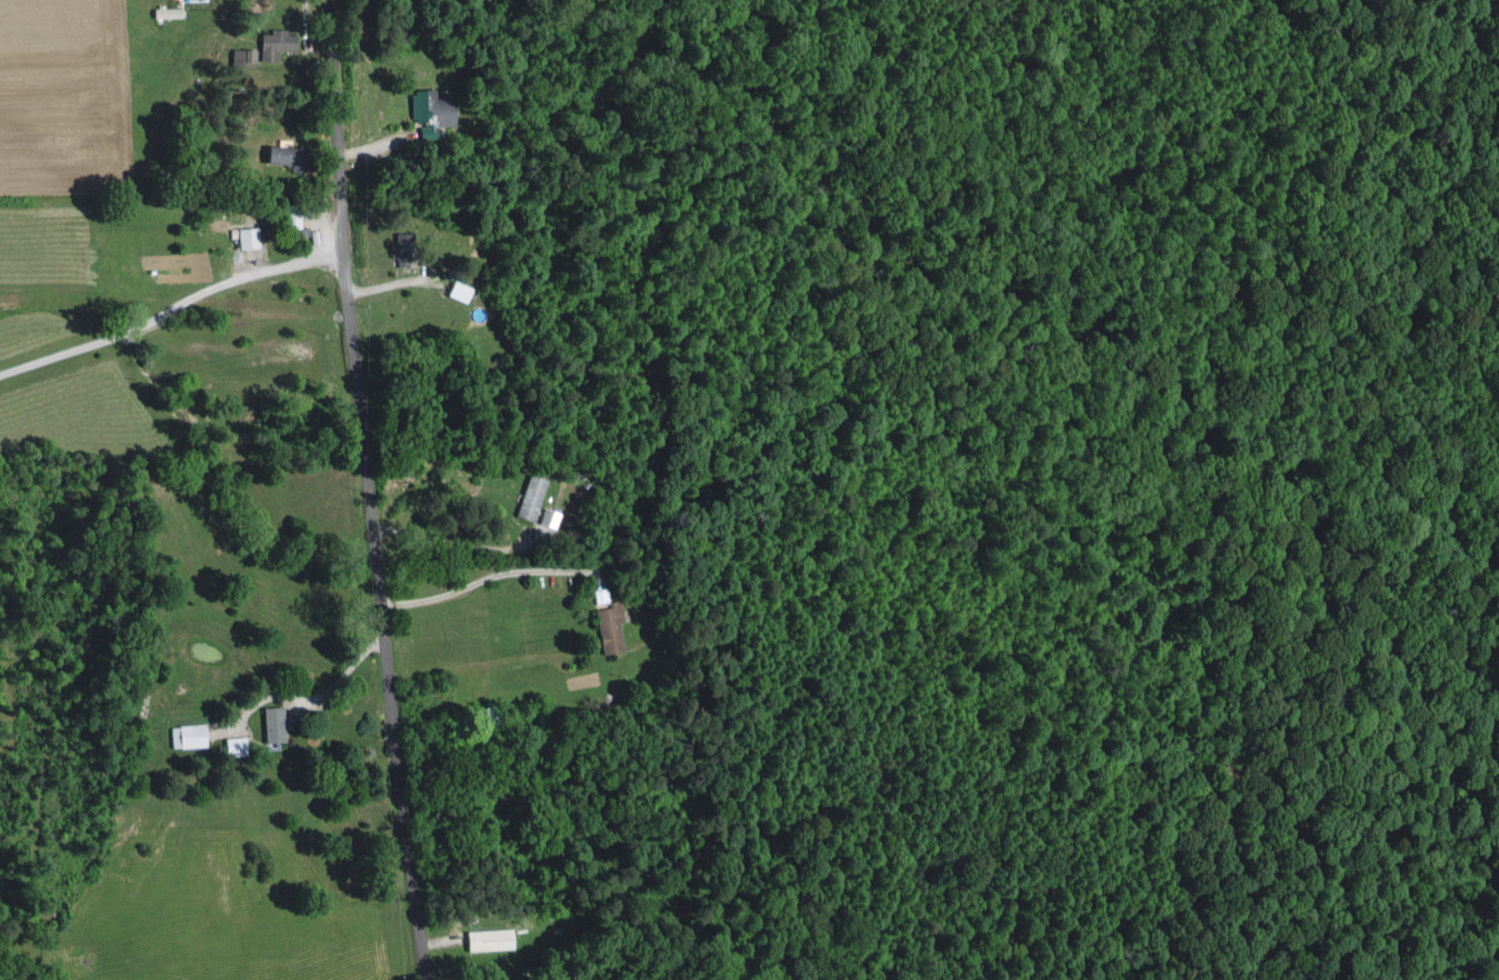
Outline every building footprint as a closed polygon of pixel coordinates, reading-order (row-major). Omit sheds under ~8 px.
[(256,33),(257,60),(274,59),(274,49),(292,49),(291,28),(266,29),(266,32),(256,33)] [(252,48),(229,47),(228,65),(251,65),(252,48)] [(452,123),(452,99),(432,99),(432,88),(408,89),(409,120),(432,119),(432,124),(452,123)] [(290,145),(261,144),(260,162),(290,163),(290,145)] [(297,214),(287,213),(286,226),(297,227),(297,214)] [(236,247),(256,246),(256,226),(236,226),(236,247)] [(442,294),(461,301),(468,286),(448,278),(442,294)] [(511,514),(530,520),(546,479),(526,472),(511,514)] [(592,588),(595,601),(608,598),(605,585),(592,588)] [(600,652),(621,648),(616,621),(622,620),(618,598),(607,600),(607,604),(592,606),(600,652)] [(280,704),(259,704),(260,740),(281,739),(280,704)] [(201,722),(167,723),(168,745),(202,744),(201,722)] [(220,735),(220,751),(240,751),(240,735),(220,735)] [(464,948),(510,947),(509,927),(463,928),(464,948)]
